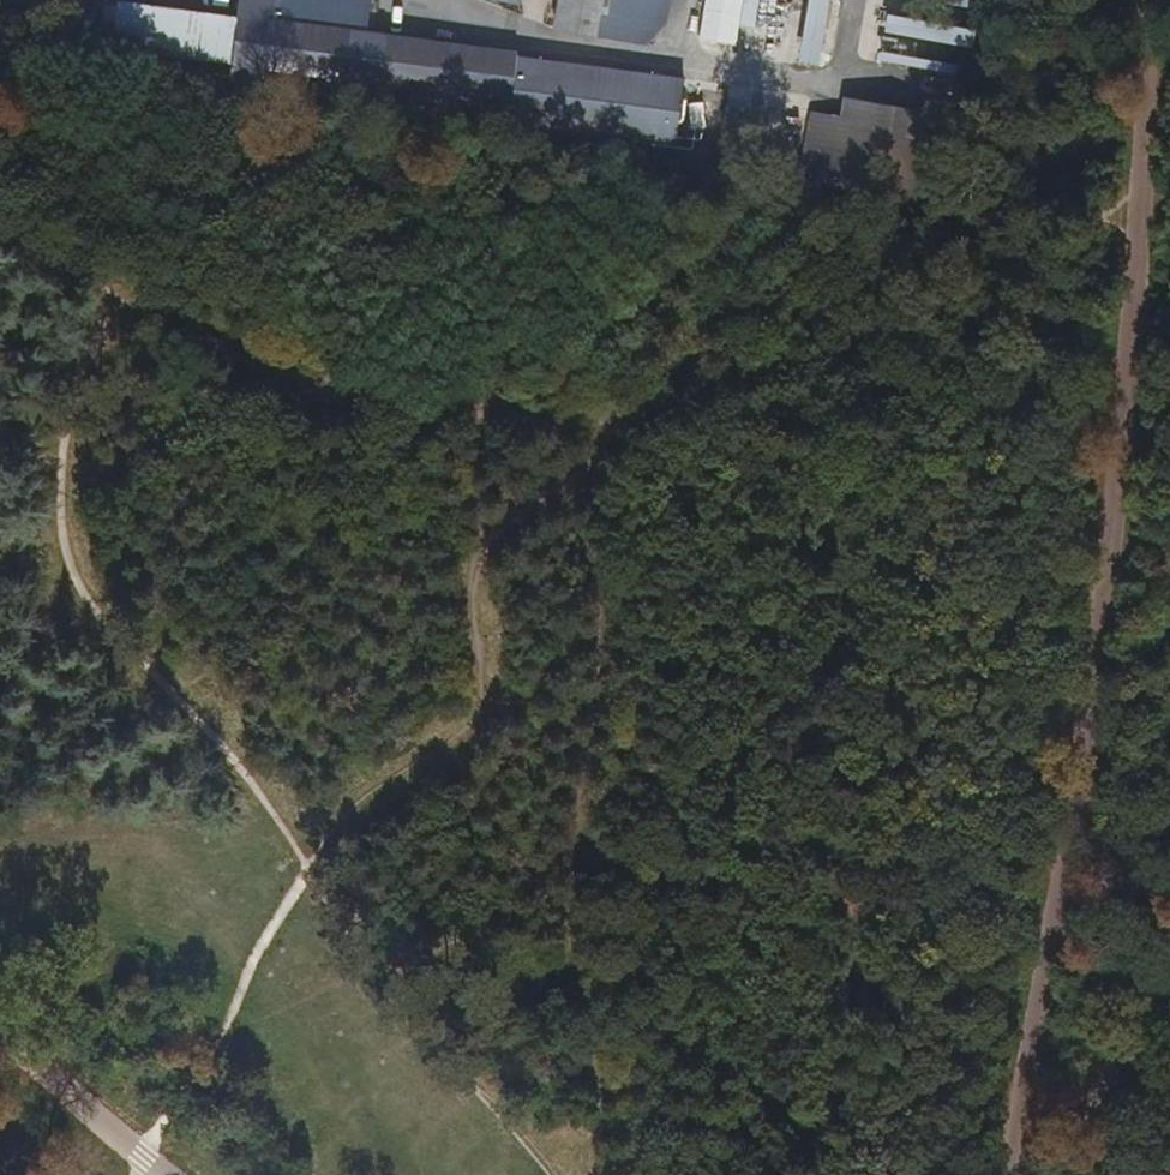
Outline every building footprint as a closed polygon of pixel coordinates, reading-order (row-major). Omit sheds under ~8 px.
[(671,141),(678,85),(537,68),(537,65),(513,62),(514,57),(270,25),(273,0),(240,0),(238,18),(122,3),(116,49),(237,64),(235,83),(263,87),(265,68),(397,84),(395,100),(485,111),(486,98),(534,104),(531,124),(671,141)] [(650,46),(665,27),(670,0),(558,0),(553,29),(650,46)] [(829,174),(921,190),(934,111),(842,96),(829,174)]
